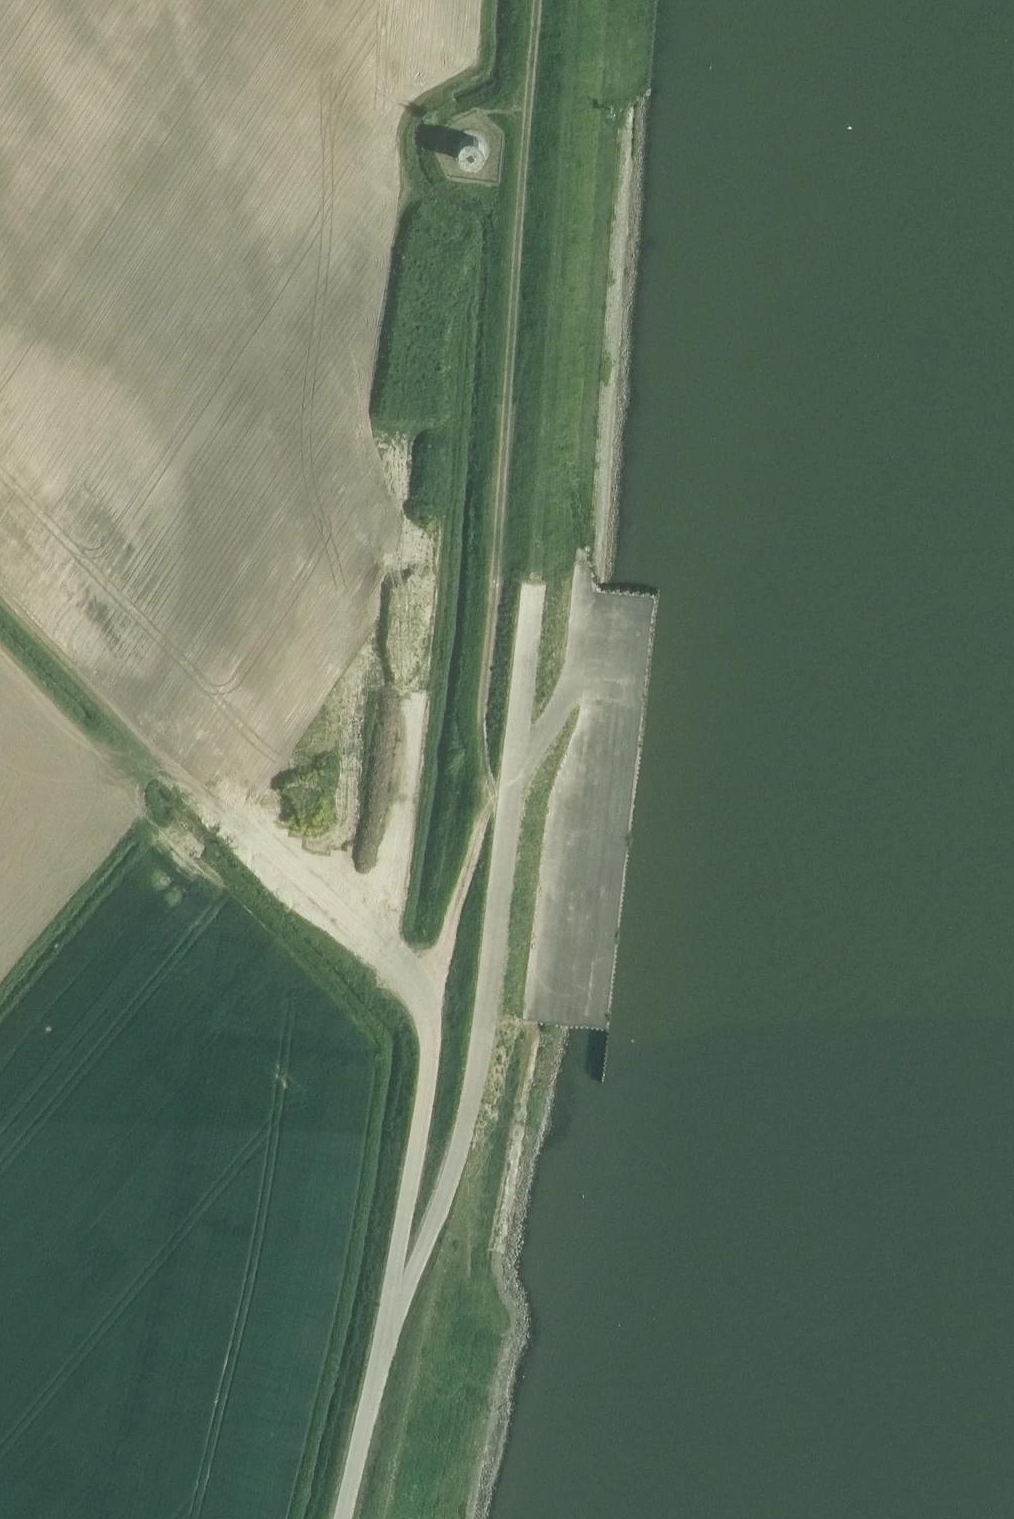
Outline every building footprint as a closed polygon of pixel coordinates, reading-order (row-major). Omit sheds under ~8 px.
[(465,163),(469,164),(474,163),(478,161),(482,158),(484,154),(484,149),(483,145),(481,141),(477,138),(473,136),(468,136),(464,137),(460,140),(457,144),(456,148),(456,153),(458,157),(461,160),(465,163)]
